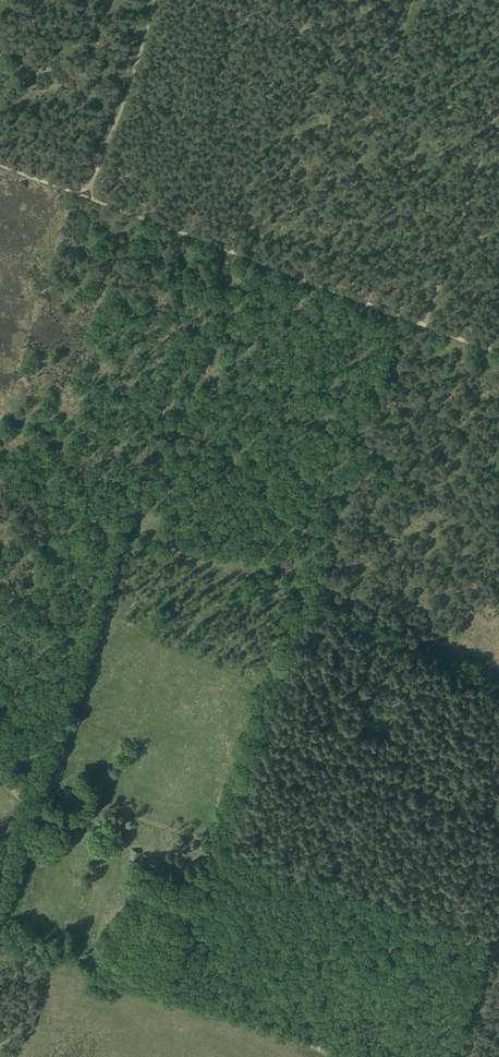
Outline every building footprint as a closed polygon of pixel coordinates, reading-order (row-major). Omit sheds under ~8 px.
[(30,744),(28,750),(44,755),(46,749),(30,744)] [(19,750),(13,769),(20,771),(26,752),(19,750)] [(54,764),(49,779),(60,782),(65,767),(54,764)] [(62,789),(59,797),(77,803),(80,795),(62,789)] [(132,850),(129,858),(137,862),(141,853),(132,850)]
